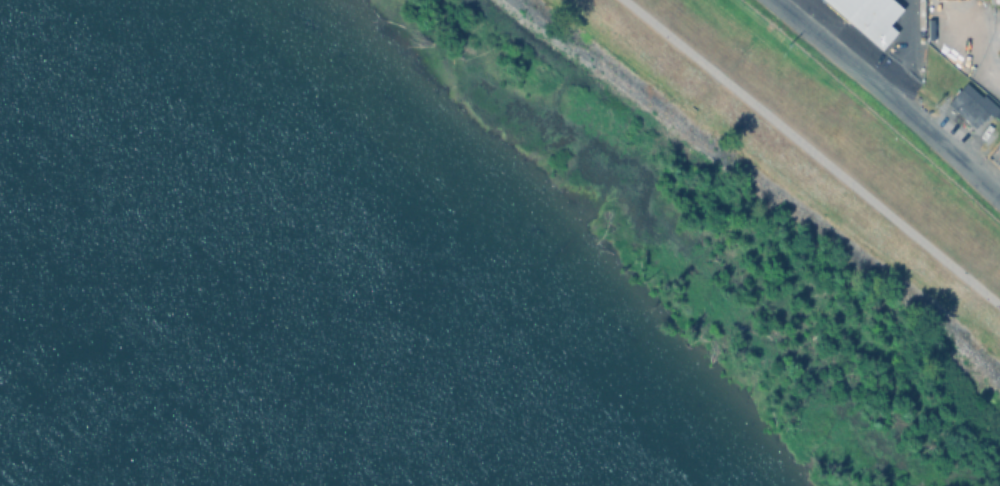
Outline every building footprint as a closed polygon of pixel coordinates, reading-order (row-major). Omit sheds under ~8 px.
[(883,53),(821,0),(892,0),(906,12),(891,29),(898,35),(883,53)]
